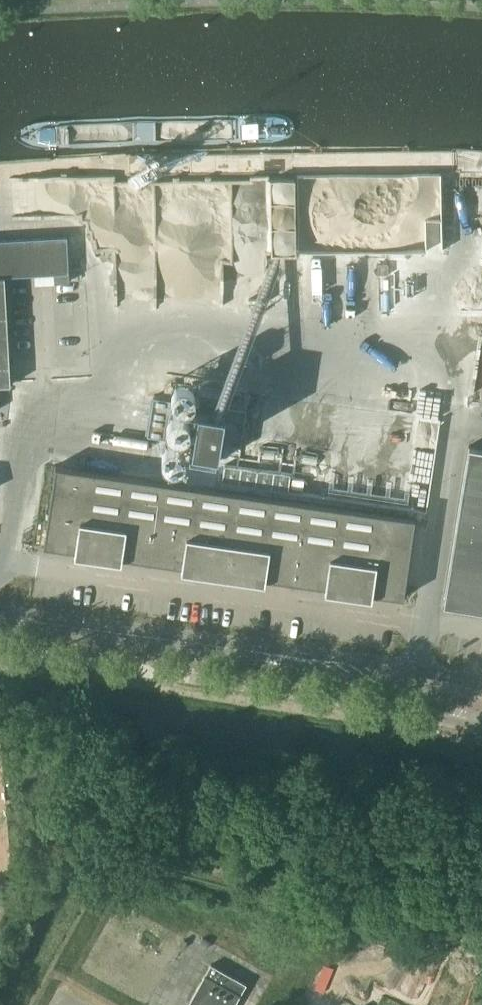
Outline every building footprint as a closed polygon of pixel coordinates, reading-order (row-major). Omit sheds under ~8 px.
[(0,240),(0,386),(11,385),(6,276),(55,273),(56,283),(71,282),(69,237),(0,240)] [(193,385),(182,458),(216,463),(226,390),(193,385)] [(154,395),(148,435),(167,438),(174,399),(154,395)] [(444,603),(481,609),(481,447),(469,445),(444,603)] [(93,472),(56,467),(45,546),(81,551),(93,472)] [(129,477),(93,472),(81,551),(117,556),(129,477)] [(164,482),(129,477),(117,556),(153,561),(164,482)] [(200,487),(164,482),(153,561),(189,566),(200,487)] [(236,492),(200,487),(189,566),(225,572),(236,492)] [(260,577),(272,497),(236,492),(225,572),(260,577)] [(308,502),(272,497),(260,577),(296,582),(308,502)] [(344,507),(308,502),(296,582),(332,587),(344,507)] [(379,512),(344,507),(332,587),(368,592),(379,512)] [(416,517),(379,512),(368,592),(404,597),(416,517)] [(247,983),(211,963),(190,1001),(197,1004),(235,1004),(247,983)]
